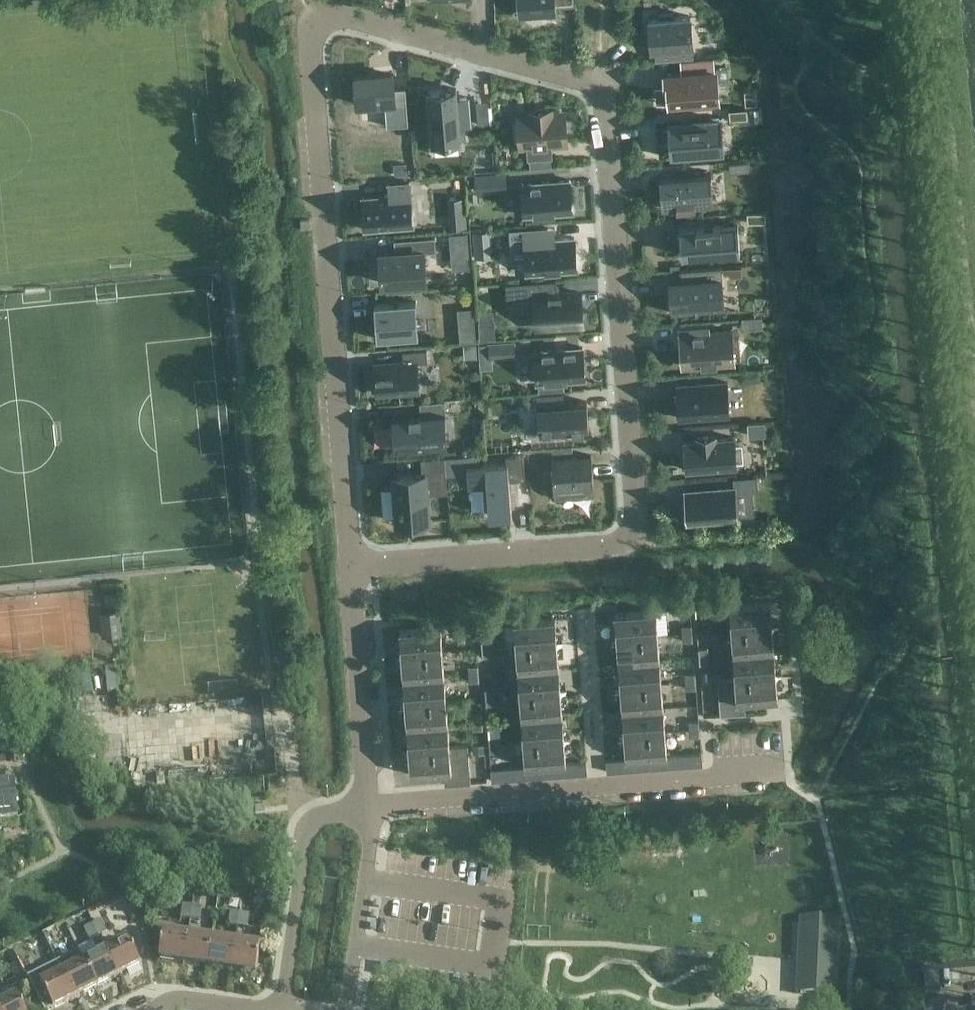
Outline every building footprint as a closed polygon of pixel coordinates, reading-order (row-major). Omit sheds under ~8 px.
[(521,16),(554,13),(553,0),(520,0),(521,16)] [(659,48),(660,60),(693,57),(692,45),(693,45),(692,28),(691,16),(673,18),(673,14),(659,15),(659,19),(649,20),(651,48),(659,48)] [(670,103),(718,100),(716,77),(716,70),(715,70),(714,59),(688,61),(689,72),(665,74),(667,88),(669,88),(670,103)] [(388,77),(354,80),(356,109),(386,106),(387,123),(409,122),(406,89),(397,90),(396,77),(388,77)] [(457,99),(456,89),(428,91),(432,143),(460,141),(459,127),(471,126),(469,98),(457,99)] [(520,148),(527,147),(528,159),(552,158),(551,146),(563,145),(561,113),(552,113),(552,109),(530,111),(530,115),(518,116),(520,148)] [(748,119),(747,109),(729,110),(729,121),(748,119)] [(677,151),(721,147),(719,120),(657,125),(659,156),(677,155),(677,151)] [(735,173),(749,171),(748,161),(733,163),(735,173)] [(661,177),(661,179),(662,180),(664,209),(676,208),(676,210),(676,211),(696,209),(696,208),(696,207),(712,205),(710,184),(710,175),(709,173),(694,175),(693,170),(693,169),(679,171),(678,172),(678,176),(661,177)] [(507,188),(506,174),(490,176),(491,190),(507,188)] [(522,184),(525,216),(573,212),(570,181),(522,184)] [(388,184),(389,196),(364,198),(363,198),(365,230),(367,230),(366,230),(412,227),(413,227),(410,182),(388,184)] [(679,228),(682,256),(740,251),(738,224),(679,228)] [(548,228),(527,230),(524,230),(527,274),(577,270),(575,238),(549,240),(548,228)] [(492,229),(475,229),(475,256),(492,256),(492,229)] [(451,235),(452,247),(468,245),(467,233),(451,235)] [(401,251),(379,253),(381,283),(427,280),(425,250),(436,249),(435,237),(400,240),(401,251)] [(707,310),(725,309),(722,269),(722,268),(680,271),(680,272),(680,282),(670,283),(670,293),(671,312),(671,313),(707,310)] [(537,327),(581,324),(579,292),(561,293),(561,292),(557,293),(556,280),(505,284),(506,299),(535,297),(537,327)] [(449,297),(456,296),(456,288),(448,288),(449,297)] [(415,302),(373,305),(373,307),(375,307),(377,338),(376,338),(376,340),(417,337),(417,335),(416,335),(413,304),(415,304),(415,302)] [(494,321),(479,321),(480,339),(495,338),(494,321)] [(476,340),(475,328),(461,329),(462,341),(476,340)] [(683,367),(734,363),(731,331),(680,335),(683,367)] [(489,344),(490,358),(515,356),(514,342),(489,344)] [(536,352),(536,351),(535,351),(537,384),(539,384),(539,383),(540,383),(571,381),(584,380),(585,380),(583,348),(582,348),(536,352)] [(402,364),(376,366),(378,394),(420,390),(418,363),(426,362),(425,350),(401,352),(402,364)] [(680,419),(729,415),(728,397),(727,383),(677,387),(680,419)] [(563,390),(536,392),(539,434),(589,430),(587,398),(564,400),(563,390)] [(420,415),(394,417),(394,418),(396,449),(446,445),(444,415),(446,415),(445,401),(420,403),(420,415)] [(748,424),(749,436),(765,435),(764,423),(748,424)] [(744,462),(743,442),(735,443),(734,438),(716,439),(716,436),(696,438),(696,441),(684,442),(685,455),(682,455),(683,467),(686,467),(687,470),(721,468),(736,467),(736,463),(744,462)] [(591,455),(551,458),(554,498),(594,495),(591,455)] [(507,462),(467,466),(469,487),(487,486),(489,516),(512,514),(509,484),(525,483),(523,456),(506,457),(507,462)] [(445,457),(421,459),(422,472),(394,474),(397,523),(430,520),(428,494),(448,493),(445,457)] [(737,478),(738,487),(756,485),(756,476),(737,478)] [(689,523),(736,520),(737,520),(736,502),(735,487),(733,488),(734,488),(686,491),(685,491),(687,524),(689,524),(689,523)] [(772,626),(771,602),(730,605),(731,629),(772,626)] [(706,615),(705,607),(695,608),(696,616),(706,615)] [(123,635),(120,611),(104,613),(106,636),(123,635)] [(658,636),(656,611),(615,614),(617,639),(658,636)] [(557,643),(555,619),(514,622),(516,646),(557,643)] [(476,633),(475,625),(465,626),(466,634),(476,633)] [(692,633),(692,625),(682,626),(683,634),(692,633)] [(774,650),(773,629),(772,626),(731,629),(733,653),(774,650)] [(443,653),(441,627),(400,631),(402,656),(443,653)] [(693,641),(692,633),(683,634),(683,642),(693,641)] [(660,660),(658,636),(617,639),(619,663),(660,660)] [(492,648),(491,641),(481,641),(482,649),(492,648)] [(559,667),(557,646),(557,643),(516,646),(518,670),(559,667)] [(492,656),(492,648),(482,649),(482,657),(492,656)] [(709,656),(708,648),(698,649),(699,657),(709,656)] [(776,674),(774,650),(733,653),(735,677),(776,674)] [(445,677),(443,653),(402,656),(404,680),(445,677)] [(709,664),(709,656),(699,657),(700,664),(709,664)] [(662,684),(660,660),(619,663),(621,687),(662,684)] [(479,673),(478,666),(469,666),(469,674),(479,673)] [(561,691),(559,667),(518,670),(520,694),(561,691)] [(711,696),(709,680),(708,670),(700,670),(702,697),(711,696)] [(480,681),(479,673),(469,674),(470,682),(480,681)] [(696,681),(696,673),(686,674),(686,682),(696,681)] [(778,699),(776,677),(776,674),(735,677),(717,679),(720,716),(746,714),(745,702),(778,699)] [(446,701),(445,677),(404,680),(405,704),(446,701)] [(697,689),(696,681),(686,682),(687,690),(697,689)] [(664,708),(662,684),(621,687),(623,711),(664,708)] [(495,696),(495,688),(485,689),(486,697),(495,696)] [(563,715),(561,693),(561,691),(520,694),(522,718),(563,715)] [(496,704),(495,696),(486,697),(486,705),(496,704)] [(448,724),(446,701),(405,704),(407,728),(448,724)] [(665,732),(664,708),(623,711),(624,735),(665,732)] [(483,721),(482,713),(472,714),(473,722),(483,721)] [(564,738),(563,715),(522,718),(524,742),(564,738)] [(483,729),(483,721),(473,722),(473,730),(483,729)] [(700,729),(699,721),(689,722),(690,730),(700,729)] [(450,747),(448,724),(407,728),(409,752),(450,748),(450,747)] [(700,737),(700,729),(690,730),(691,737),(700,737)] [(667,756),(665,732),(624,735),(626,759),(667,756)] [(499,744),(498,736),(489,737),(489,745),(499,744)] [(566,764),(565,741),(564,738),(524,742),(526,767),(566,764)] [(500,752),(499,744),(489,745),(490,753),(500,752)] [(484,757),(484,745),(475,746),(476,758),(484,757)] [(471,783),(468,746),(450,747),(450,748),(409,752),(411,776),(444,773),(445,785),(471,783)] [(702,765),(702,754),(667,756),(626,759),(606,761),(607,773),(653,769),(702,765)] [(232,785),(272,784),(270,756),(231,757),(232,785)] [(587,774),(586,762),(566,764),(526,767),(491,769),(492,782),(587,774)] [(14,784),(0,785),(0,822),(17,821),(14,784)] [(190,920),(193,906),(183,905),(181,918),(190,920)] [(200,921),(202,908),(193,906),(190,920),(200,921)] [(238,927),(240,913),(231,912),(229,925),(238,927)] [(248,928),(249,914),(240,913),(238,927),(248,928)] [(836,995),(840,920),(800,918),(797,993),(836,995)] [(107,932),(101,920),(92,924),(98,937),(107,932)] [(98,937),(92,924),(84,929),(90,941),(98,937)] [(184,964),(188,936),(164,932),(160,960),(184,964)] [(208,967),(212,939),(188,936),(184,964),(208,967)] [(232,971),(236,943),(212,939),(208,967),(232,971)] [(140,965),(128,940),(106,951),(118,976),(140,965)] [(64,954),(58,942),(49,946),(56,959),(64,954)] [(256,974),(260,946),(236,943),(232,971),(256,974)] [(56,959),(49,946),(41,951),(47,963),(56,959)] [(118,976),(106,951),(84,962),(97,987),(118,976)] [(97,987),(84,962),(63,973),(75,998),(97,987)] [(63,973),(58,964),(28,980),(43,1009),(52,1009),(75,998),(63,973)] [(17,996),(4,1003),(0,996),(0,1009),(24,1009),(17,996)]
